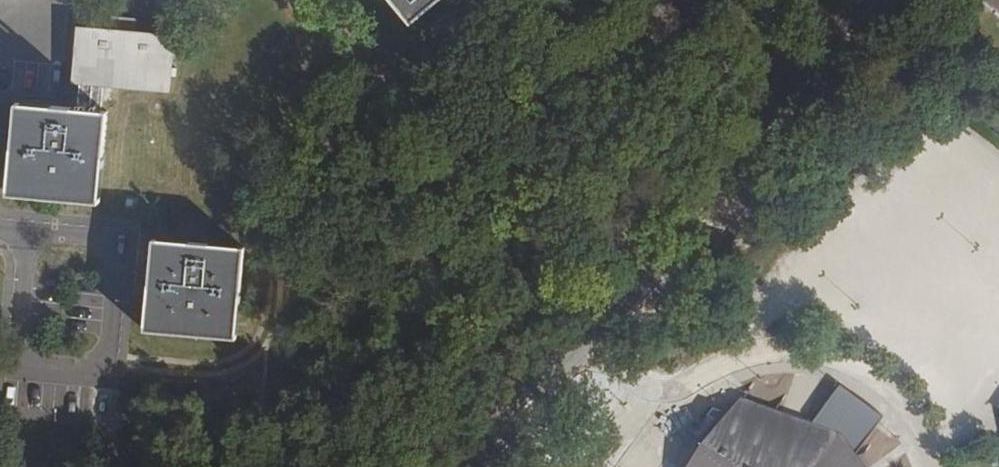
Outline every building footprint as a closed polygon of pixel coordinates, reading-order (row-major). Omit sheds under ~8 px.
[(411,22),(438,0),(392,0),(411,22)] [(985,1),(998,12),(998,0),(985,0),(985,1)] [(175,35),(78,26),(74,83),(170,91),(175,35)] [(108,110),(17,102),(8,192),(99,201),(108,110)] [(236,337),(244,247),(154,239),(145,330),(236,337)] [(690,423),(686,430),(710,449),(696,466),(861,466),(837,435),(744,402),(735,413),(713,407),(697,428),(690,423)]
